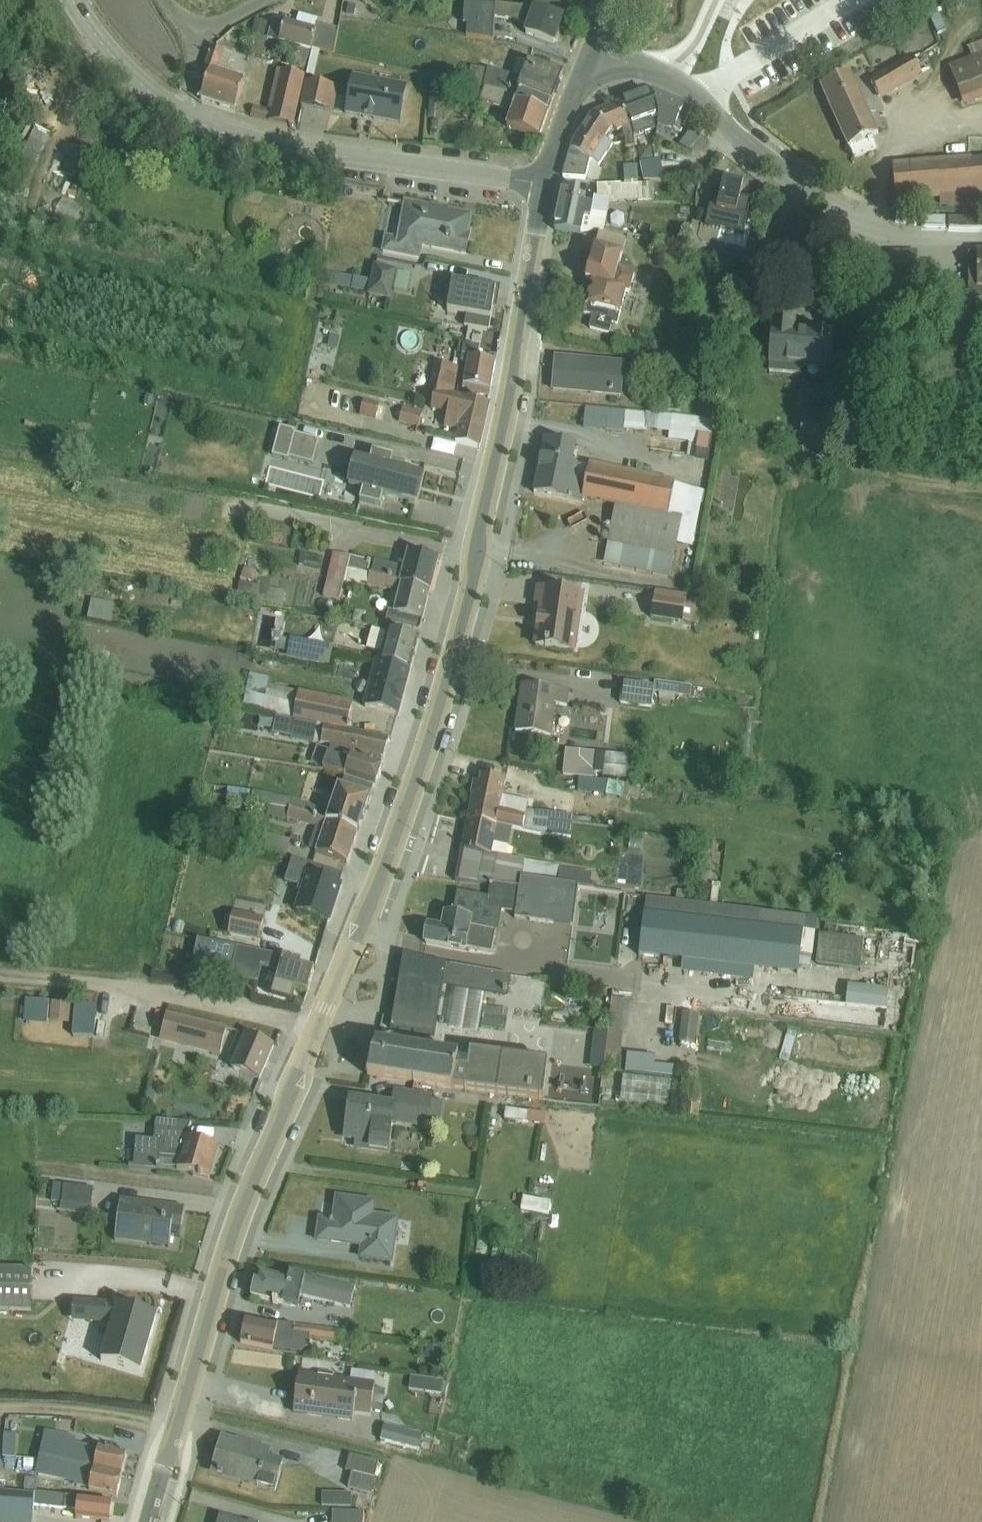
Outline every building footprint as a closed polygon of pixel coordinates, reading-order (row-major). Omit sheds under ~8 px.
[(852,9),(872,0),(848,0),(852,9)] [(465,4),(463,25),(469,25),(468,36),(492,40),(495,20),(514,21),(527,27),(524,35),(554,45),(555,43),(557,44),(561,32),(559,31),(563,19),(533,10),(479,6),(465,4)] [(273,20),(268,39),(276,42),(298,49),(312,53),(312,50),(320,51),(335,54),(339,31),(317,25),(319,20),(299,15),(296,26),(273,20)] [(256,20),(252,34),(255,35),(266,37),(268,24),(256,20)] [(255,35),(250,55),(270,61),(276,42),(268,39),(255,35)] [(948,66),(963,107),(981,100),(981,41),(967,46),(971,57),(948,66)] [(201,99),(201,100),(217,106),(235,112),(246,80),(226,74),(232,55),(212,48),(205,69),(210,71),(201,99)] [(298,49),(293,68),(302,71),(301,75),(307,76),(312,53),(298,49)] [(312,53),(307,76),(315,78),(320,51),(312,50),(312,53)] [(912,57),(871,81),(882,101),(924,77),(921,72),(931,67),(924,54),(913,59),(912,57)] [(471,70),(468,83),(484,87),(519,95),(519,93),(552,105),(563,76),(518,58),(510,76),(471,67),(471,69),(471,70)] [(418,67),(416,72),(430,75),(468,83),(471,70),(471,69),(456,66),(454,75),(418,67)] [(251,117),(251,118),(254,118),(269,123),(293,128),(304,77),(277,71),(268,110),(254,107),(251,117)] [(850,73),(821,86),(854,158),(877,149),(872,137),(878,134),(850,73)] [(352,77),(346,114),(363,118),(363,119),(375,121),(375,120),(401,125),(408,87),(352,77)] [(306,82),(301,107),(332,113),(337,88),(306,82)] [(432,82),(429,120),(442,122),(445,83),(432,82)] [(484,87),(480,102),(512,114),(507,129),(540,141),(550,112),(552,105),(519,93),(519,95),(484,87)] [(652,92),(620,103),(631,128),(634,136),(655,129),(651,119),(657,117),(652,92)] [(691,110),(652,92),(657,117),(658,124),(674,132),(675,129),(680,132),(691,110)] [(870,101),(865,104),(870,115),(876,113),(870,101)] [(620,103),(593,115),(618,133),(623,131),(631,128),(620,103)] [(571,150),(563,178),(584,178),(588,158),(599,166),(618,133),(593,115),(571,150)] [(36,126),(16,167),(31,174),(51,133),(36,126)] [(631,128),(623,131),(624,137),(625,137),(626,149),(635,148),(634,136),(631,128)] [(691,129),(680,144),(690,152),(701,137),(691,129)] [(701,137),(690,152),(692,153),(703,152),(710,144),(701,137)] [(650,146),(637,149),(643,182),(665,182),(660,159),(653,160),(650,146)] [(893,168),(896,200),(939,196),(981,192),(981,160),(893,168)] [(638,165),(623,166),(624,183),(639,182),(638,165)] [(563,188),(555,230),(581,236),(582,233),(605,230),(610,203),(653,201),(653,183),(646,183),(646,184),(622,186),(622,184),(597,186),(597,199),(594,199),(593,206),(579,203),(581,191),(563,188)] [(939,196),(940,208),(981,206),(981,192),(939,196)] [(385,237),(381,254),(420,261),(423,247),(465,255),(468,238),(467,238),(471,217),(470,217),(446,213),(446,211),(433,209),(433,210),(406,205),(400,239),(385,237)] [(599,234),(595,249),(623,257),(627,241),(599,234)] [(592,284),(584,314),(593,317),(590,329),(610,334),(613,324),(618,326),(625,293),(630,294),(636,273),(620,268),(623,257),(595,249),(586,282),(592,284)] [(977,251),(968,251),(969,286),(977,286),(977,251)] [(969,286),(969,299),(981,299),(981,251),(977,251),(977,286),(969,286)] [(376,268),(370,295),(389,300),(395,272),(376,268)] [(398,272),(394,290),(407,293),(411,275),(398,272)] [(329,288),(369,291),(370,277),(330,274),(329,288)] [(453,279),(447,313),(467,316),(465,327),(489,332),(494,301),(498,302),(501,287),(453,279)] [(774,324),(769,372),(802,376),(802,368),(830,371),(833,336),(793,333),(793,326),(774,324)] [(464,346),(461,363),(468,364),(463,390),(469,391),(468,393),(490,397),(496,363),(477,360),(479,349),(464,346)] [(556,358),(553,390),(622,397),(625,365),(556,358)] [(435,363),(430,390),(436,391),(431,410),(448,414),(444,428),(458,431),(455,444),(480,449),(490,404),(454,396),(459,368),(435,363)] [(363,399),(359,416),(375,419),(379,403),(363,399)] [(404,408),(400,423),(419,428),(423,413),(404,408)] [(586,408),(584,428),(645,433),(645,429),(669,432),(667,439),(688,443),(686,456),(695,457),(695,459),(707,461),(714,420),(586,408)] [(804,416),(800,442),(804,443),(803,448),(815,449),(828,450),(828,445),(842,446),(844,421),(804,416)] [(280,427),(273,457),(288,460),(289,458),(313,465),(319,440),(296,434),(296,432),(280,427)] [(546,440),(534,493),(583,504),(583,500),(600,503),(600,505),(615,508),(603,563),(669,577),(676,543),(693,547),(700,504),(703,505),(706,492),(674,485),(676,481),(590,464),(589,468),(573,464),(577,446),(546,440)] [(354,457),(347,486),(363,490),(360,502),(381,507),(383,495),(415,504),(423,475),(391,467),(393,458),(373,453),(371,461),(354,457)] [(375,561),(372,575),(431,592),(439,560),(407,552),(403,568),(375,561)] [(333,554),(323,597),(340,601),(345,581),(348,569),(368,575),(372,563),(333,554)] [(348,569),(345,581),(360,585),(361,582),(367,584),(367,586),(385,591),(385,589),(392,591),(389,605),(396,607),(394,614),(389,613),(387,623),(420,631),(431,592),(372,575),(368,575),(348,569)] [(241,582),(238,596),(284,605),(286,592),(269,589),(269,587),(241,582)] [(655,589),(650,618),(699,626),(702,606),(685,603),(686,595),(655,589)] [(541,606),(536,646),(576,652),(584,597),(539,590),(537,605),(541,606)] [(91,599),(88,619),(92,619),(110,623),(113,603),(91,599)] [(389,631),(381,663),(410,671),(419,639),(389,631)] [(291,640),(287,659),(330,667),(334,648),(291,640)] [(375,661),(363,707),(398,717),(410,671),(381,663),(375,661)] [(250,675),(243,711),(276,717),(294,721),(299,692),(269,686),(270,680),(250,675)] [(623,683),(620,705),(651,709),(653,691),(688,695),(689,685),(655,680),(654,688),(623,683)] [(522,685),(516,733),(553,738),(557,705),(568,706),(570,692),(522,685)] [(299,692),(294,721),(351,732),(352,727),(349,726),(353,707),(351,703),(299,692)] [(573,725),(596,726),(597,706),(574,705),(573,725)] [(276,717),(273,733),(293,737),(292,740),(332,747),(330,751),(325,767),(323,770),(374,787),(376,781),(380,779),(382,773),(380,769),(389,740),(351,732),(294,721),(276,717)] [(317,747),(312,762),(325,767),(330,751),(317,747)] [(566,751),(564,775),(595,778),(596,754),(566,751)] [(604,751),(602,775),(628,777),(630,753),(604,751)] [(471,809),(468,821),(511,829),(513,830),(539,835),(570,836),(573,814),(526,811),(528,801),(504,796),(506,782),(482,776),(480,783),(474,782),(471,796),(473,796),(471,809)] [(345,778),(342,788),(370,797),(374,787),(345,778)] [(580,792),(605,792),(605,778),(580,778),(580,792)] [(608,780),(606,794),(638,799),(641,786),(608,780)] [(253,792),(251,802),(269,805),(290,809),(358,833),(370,797),(342,788),(339,787),(330,814),(293,800),(253,792)] [(269,805),(267,816),(287,821),(287,819),(316,828),(309,849),(317,851),(316,854),(348,864),(358,833),(290,809),(269,805)] [(468,821),(456,881),(490,885),(520,888),(521,878),(578,886),(590,888),(592,874),(560,870),(561,866),(506,856),(508,847),(511,829),(468,821)] [(266,835),(263,851),(288,856),(290,841),(266,835)] [(292,859),(285,881),(303,886),(309,865),(292,859)] [(303,886),(295,911),(329,922),(341,885),(344,876),(309,865),(303,886)] [(429,927),(425,944),(467,952),(467,948),(492,953),(495,932),(498,933),(502,911),(516,913),(515,919),(573,927),(578,886),(521,878),(520,888),(490,885),(488,898),(458,893),(453,917),(445,915),(443,929),(429,927)] [(234,912),(228,936),(260,942),(264,919),(234,912)] [(645,914),(639,956),(798,974),(799,970),(810,972),(818,918),(761,912),(759,927),(645,914)] [(820,935),(817,965),(860,969),(863,939),(820,935)] [(186,937),(183,945),(195,948),(191,967),(231,976),(230,979),(259,985),(262,970),(279,973),(276,985),(273,998),(292,1003),(296,991),(308,994),(315,971),(301,967),(302,963),(186,937)] [(878,966),(882,941),(864,938),(861,964),(878,966)] [(404,955),(391,1028),(433,1035),(442,987),(456,989),(487,995),(508,999),(511,976),(404,955)] [(849,984),(846,1004),(888,1009),(889,989),(849,984)] [(456,989),(448,1030),(480,1036),(481,1028),(485,1007),(487,995),(456,989)] [(606,1055),(604,1069),(618,1072),(623,1031),(627,1032),(631,1001),(614,999),(608,1031),(606,1055)] [(52,1001),(50,1022),(69,1024),(71,1003),(52,1001)] [(130,1029),(132,1006),(115,1005),(114,1028),(130,1029)] [(485,1007),(481,1028),(505,1032),(508,1010),(485,1007)] [(683,1012),(679,1042),(696,1044),(699,1014),(683,1012)] [(167,1015),(160,1042),(220,1057),(227,1030),(167,1015)] [(554,1027),(549,1062),(585,1068),(590,1033),(554,1027)] [(594,1030),(590,1068),(604,1069),(606,1055),(608,1031),(594,1030)] [(238,1032),(229,1054),(236,1057),(231,1068),(260,1081),(274,1047),(238,1032)] [(374,1037),(366,1076),(507,1095),(544,1100),(544,1099),(548,1062),(470,1053),(456,1050),(374,1037)] [(627,1054),(625,1072),(672,1077),(673,1066),(654,1064),(655,1057),(627,1054)] [(614,1076),(602,1076),(603,1098),(615,1097),(614,1076)] [(624,1076),(620,1102),(669,1107),(671,1081),(624,1076)] [(352,1102),(346,1138),(358,1140),(357,1149),(390,1154),(393,1125),(428,1130),(428,1128),(439,1130),(443,1102),(433,1100),(433,1097),(394,1090),(392,1107),(352,1102)] [(684,1104),(683,1115),(699,1117),(701,1106),(684,1104)] [(506,1110),(505,1118),(545,1125),(547,1114),(530,1111),(529,1113),(506,1110)] [(136,1139),(134,1168),(159,1171),(160,1160),(178,1162),(176,1169),(199,1176),(198,1178),(209,1181),(219,1147),(188,1138),(191,1125),(156,1123),(154,1140),(136,1139)] [(54,1184),(51,1202),(91,1207),(94,1189),(54,1184)] [(549,1214),(551,1196),(522,1193),(520,1210),(549,1214)] [(321,1221),(318,1241),(360,1247),(359,1261),(393,1265),(399,1218),(375,1215),(377,1204),(338,1199),(335,1223),(321,1221)] [(121,1202),(116,1237),(171,1244),(172,1238),(182,1239),(186,1208),(185,1208),(184,1210),(164,1207),(121,1202)] [(31,1312),(33,1270),(0,1269),(0,1310),(31,1312)] [(253,1285),(251,1290),(254,1293),(253,1297),(299,1308),(302,1296),(351,1309),(356,1289),(291,1273),(289,1280),(260,1273),(259,1278),(258,1279),(256,1283),(253,1285)] [(74,1307),(67,1307),(67,1317),(74,1317),(73,1322),(112,1324),(101,1362),(141,1374),(157,1317),(117,1306),(74,1302),(74,1307)] [(247,1320),(242,1344),(285,1352),(294,1353),(302,1352),(309,1348),(310,1340),(342,1344),(344,1333),(278,1324),(278,1327),(247,1320)] [(299,1374),(294,1414),(353,1422),(354,1414),(371,1417),(372,1412),(382,1414),(385,1391),(375,1390),(375,1384),(334,1379),(334,1374),(319,1372),(318,1377),(299,1374)] [(442,1394),(442,1379),(410,1377),(409,1392),(442,1394)] [(13,1452),(15,1431),(4,1430),(3,1451),(13,1452)] [(39,1463),(123,1476),(128,1455),(99,1449),(100,1447),(75,1442),(75,1436),(45,1430),(39,1463)] [(400,1431),(397,1447),(432,1455),(436,1439),(400,1431)] [(223,1440),(214,1473),(277,1491),(284,1462),(270,1459),(272,1450),(238,1440),(236,1444),(223,1440)] [(350,1455),(346,1471),(352,1473),(348,1489),(372,1494),(375,1478),(374,1478),(377,1462),(350,1454),(350,1455)] [(123,1476),(39,1463),(37,1475),(75,1483),(75,1486),(90,1489),(89,1491),(118,1498),(123,1476)] [(34,1505),(77,1510),(76,1519),(104,1521),(111,1521),(113,1503),(0,1489),(0,1521),(32,1521),(34,1505)] [(333,1521),(364,1521),(364,1513),(333,1512),(333,1521)]
